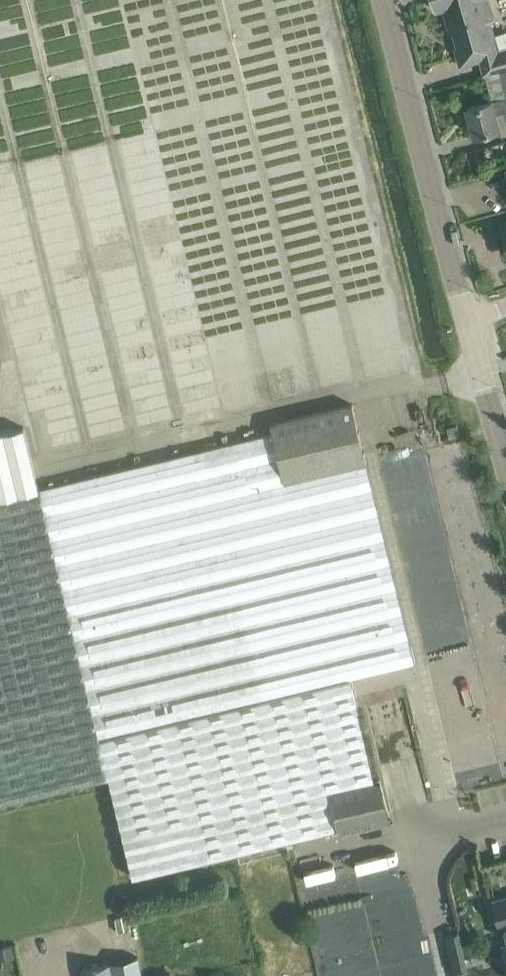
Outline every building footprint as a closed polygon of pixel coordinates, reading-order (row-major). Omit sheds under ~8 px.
[(501,69),(505,68),(505,47),(498,50),(489,19),(494,18),(489,0),(434,0),(437,9),(443,7),(450,31),(454,32),(457,43),(455,46),(457,54),(477,49),(480,59),(485,74),(501,69)] [(493,100),(493,99),(467,106),(475,133),(500,127),(496,113),(505,111),(505,96),(493,100)] [(110,778),(134,876),(339,827),(340,832),(390,820),(380,779),(375,780),(351,678),(415,662),(367,464),(353,403),(270,423),(272,432),(38,488),(23,426),(0,432),(0,804),(110,778)] [(493,901),(500,926),(502,926),(505,940),(505,898),(493,901)] [(459,932),(445,935),(447,945),(461,942),(459,932)] [(0,948),(0,953),(1,959),(14,956),(12,945),(0,948)] [(109,963),(112,975),(142,975),(138,957),(109,963)] [(84,975),(112,975),(109,963),(82,968),(84,975)]
